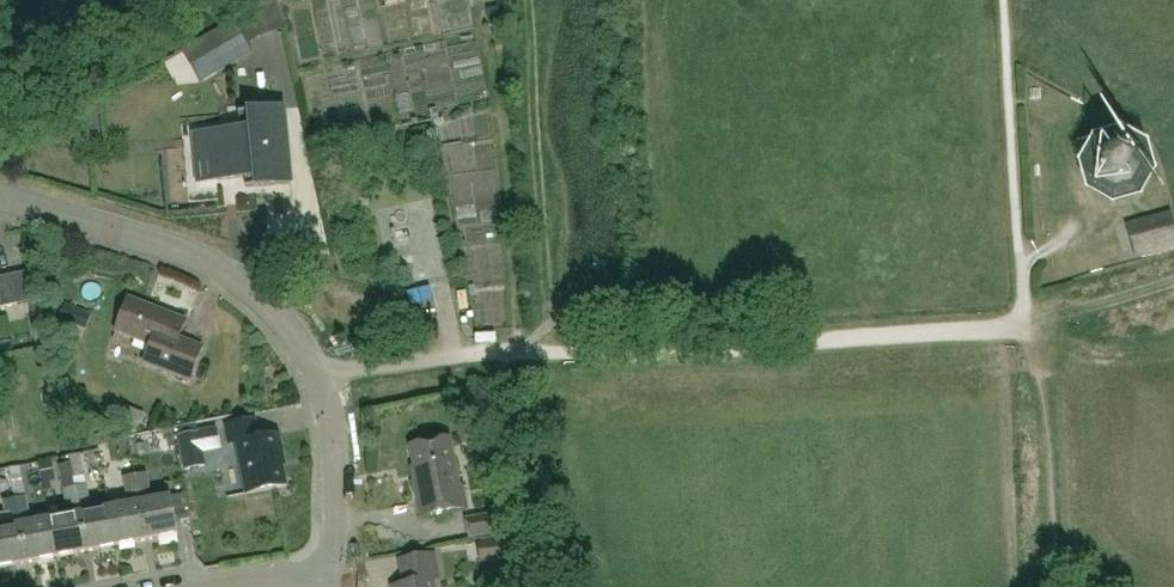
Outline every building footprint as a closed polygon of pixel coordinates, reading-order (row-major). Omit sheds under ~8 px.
[(275,2),(252,10),(261,35),(284,27),(275,2)] [(200,84),(252,54),(250,50),(246,43),(233,21),(183,50),(181,51),(200,84)] [(241,130),(194,135),(199,183),(246,178),(247,188),(293,183),(285,109),(240,113),(241,130)] [(1091,166),(1091,169),(1094,169),(1098,182),(1096,184),(1098,187),(1100,186),(1112,192),(1112,195),(1116,195),(1116,193),(1129,189),(1131,191),(1134,189),(1132,187),(1139,174),(1142,174),(1142,170),(1139,170),(1135,158),(1137,156),(1135,153),(1133,154),(1120,147),(1120,145),(1117,145),(1117,148),(1104,151),(1103,149),(1100,152),(1101,154),(1095,166),(1091,166)] [(1131,228),(1138,254),(1173,245),(1173,234),(1169,217),(1131,228)] [(480,261),(481,289),(505,288),(504,244),(488,245),(489,261),(480,261)] [(32,271),(11,276),(17,304),(38,300),(32,271)] [(17,304),(11,276),(0,278),(0,307),(17,304)] [(186,321),(130,299),(118,331),(152,344),(146,362),(191,379),(203,348),(179,339),(186,321)] [(285,456),(280,435),(260,439),(256,418),(226,424),(230,445),(237,444),(247,495),(287,487),(281,457),(285,456)] [(206,467),(204,454),(222,450),(217,429),(177,436),(184,471),(206,467)] [(413,481),(417,500),(420,518),(467,509),(462,488),(459,489),(449,439),(410,447),(416,480),(413,481)] [(64,491),(75,488),(71,467),(60,469),(64,491)] [(146,474),(136,476),(148,540),(178,535),(171,497),(151,501),(146,474)] [(129,505),(110,508),(117,546),(148,540),(136,476),(124,478),(129,505)] [(87,486),(75,488),(87,552),(117,546),(110,508),(92,512),(87,486)] [(69,516),(50,519),(57,558),(87,552),(75,488),(64,491),(69,516)] [(26,497),(15,500),(26,563),(57,558),(50,519),(31,523),(26,497)] [(15,500),(3,502),(8,528),(0,529),(0,568),(26,563),(15,500)] [(498,514),(497,514),(465,520),(468,539),(501,533),(498,514)] [(480,545),(483,564),(506,561),(504,542),(480,545)] [(397,586),(434,586),(433,581),(439,580),(433,554),(397,561),(402,586),(397,586)]
